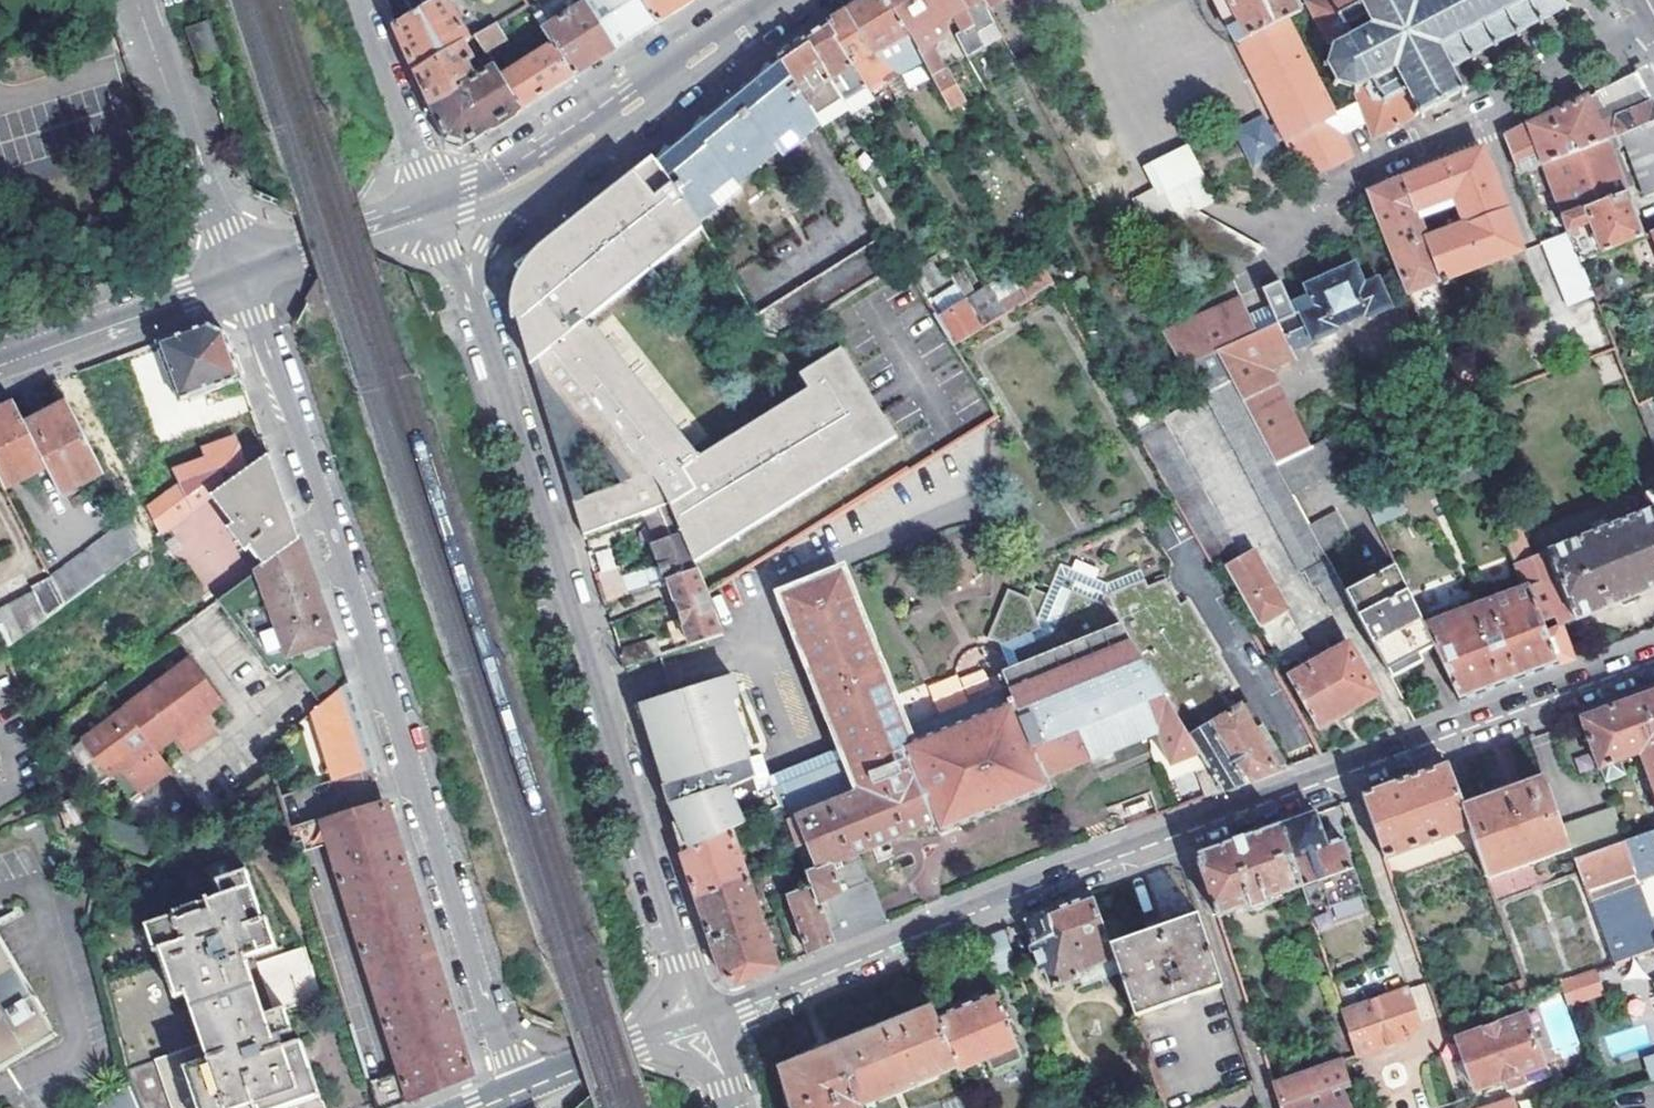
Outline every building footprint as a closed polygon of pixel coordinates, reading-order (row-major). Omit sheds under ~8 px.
[(416,73),(463,45),(469,41),(444,0),(439,0),(438,1),(399,25),(397,26),(416,73)] [(586,5),(614,51),(631,40),(606,0),(583,0),(586,5)] [(631,40),(657,24),(642,0),(606,0),(631,40)] [(657,24),(665,18),(693,0),(642,0),(657,24)] [(848,11),(875,52),(889,67),(917,50),(917,49),(888,0),(865,0),(856,6),(848,11)] [(917,49),(917,50),(935,81),(950,73),(947,68),(944,70),(931,46),(945,37),(946,32),(943,27),(955,20),(961,31),(974,23),(960,0),(888,0),(917,49)] [(974,23),(961,31),(955,36),(967,58),(969,56),(989,46),(977,24),(990,15),(987,7),(983,0),(960,0),(974,23)] [(1297,5),(1296,0),(1212,0),(1233,40),(1301,14),(1297,5)] [(1545,21),(1563,11),(1565,15),(1568,13),(1567,9),(1571,7),(1569,3),(1565,5),(1562,0),(1307,0),(1305,1),(1319,31),(1328,50),(1329,56),(1330,65),(1325,65),(1326,69),(1331,69),(1337,84),(1335,88),(1337,90),(1340,88),(1353,99),(1359,110),(1367,128),(1375,145),(1420,121),(1421,124),(1425,121),(1424,119),(1446,107),(1460,99),(1462,103),(1467,101),(1464,98),(1468,95),(1465,92),(1463,93),(1451,71),(1471,60),(1473,64),(1477,62),(1475,58),(1494,48),(1495,52),(1500,49),(1498,46),(1517,36),(1519,40),(1522,37),(1521,34),(1541,23),(1542,27),(1546,25),(1545,21)] [(1233,40),(1280,131),(1287,145),(1309,189),(1355,166),(1342,140),(1367,128),(1359,110),(1346,117),(1307,37),(1319,31),(1305,1),(1297,5),(1301,14),(1233,40)] [(605,56),(614,51),(586,5),(550,28),(540,13),(533,18),(551,46),(553,45),(573,77),(605,56)] [(829,23),(853,65),(862,80),(878,70),(896,98),(906,92),(895,73),(889,67),(875,52),(848,11),(843,14),(829,23)] [(977,24),(989,46),(1002,38),(990,15),(977,24)] [(206,82),(227,75),(209,23),(187,30),(206,82)] [(812,34),(805,38),(831,79),(853,65),(829,23),(812,34)] [(476,38),(485,52),(507,41),(497,25),(476,38)] [(776,57),(780,64),(801,97),(810,92),(818,105),(838,92),(831,79),(805,38),(799,43),(780,55),(776,57)] [(473,62),(463,45),(416,73),(432,107),(456,91),(454,87),(468,79),(469,76),(470,74),(465,66),(473,62)] [(529,104),(573,77),(553,45),(551,46),(501,79),(520,110),(529,104)] [(684,198),(697,221),(714,209),(707,200),(730,181),(734,186),(775,152),(772,148),(796,128),(802,137),(817,125),(801,97),(780,64),(715,115),(657,160),(681,200),(684,198)] [(520,110),(501,79),(495,69),(473,82),(499,123),(506,119),(520,110)] [(1653,122),(1653,109),(1646,94),(1636,74),(1588,99),(1609,142),(1614,140),(1613,139),(1653,122)] [(499,123),(473,82),(457,92),(456,91),(432,107),(448,141),(463,146),(499,123)] [(1598,146),(1599,147),(1609,142),(1588,99),(1559,114),(1530,129),(1545,167),(1545,168),(1598,146)] [(1620,150),(1647,201),(1653,198),(1653,122),(1613,139),(1614,140),(1620,150)] [(1284,161),(1279,149),(1287,145),(1280,131),(1272,136),(1266,124),(1239,138),(1256,174),(1284,161)] [(1523,177),(1545,167),(1530,129),(1508,142),(1523,177)] [(1599,147),(1604,157),(1620,150),(1614,140),(1609,142),(1599,147)] [(1598,146),(1545,168),(1573,237),(1584,265),(1645,238),(1633,214),(1604,157),(1599,147),(1598,146)] [(1247,274),(1260,261),(1260,260),(1201,215),(1219,206),(1190,148),(1151,167),(1184,232),(1247,274)] [(1405,186),(1417,212),(1455,197),(1465,223),(1428,239),(1446,280),(1526,253),(1484,155),(1473,160),(1405,186)] [(671,509),(694,563),(893,436),(838,350),(800,376),(808,390),(695,463),(587,322),(699,224),(697,221),(684,198),(681,200),(657,160),(655,156),(566,226),(543,245),(539,249),(533,256),(528,263),(524,271),(520,281),(517,293),(516,302),(517,313),(519,321),(530,365),(541,360),(594,430),(633,482),(623,486),(623,487),(573,503),(583,537),(646,517),(671,509)] [(1378,197),(1373,199),(1387,236),(1408,292),(1446,280),(1428,239),(1417,212),(1405,186),(1378,197)] [(1573,237),(1545,246),(1568,306),(1595,295),(1584,265),(1573,237)] [(757,306),(771,332),(879,277),(866,251),(757,306)] [(1282,282),(1263,291),(1271,308),(1292,352),(1337,331),(1336,328),(1365,315),(1366,318),(1390,307),(1378,276),(1365,281),(1356,261),(1306,286),(1310,294),(1292,303),(1282,282)] [(992,289),(968,305),(982,327),(1006,312),(992,289)] [(965,299),(938,316),(936,317),(953,344),(954,344),(982,327),(968,305),(965,299)] [(1251,319),(1241,301),(1167,342),(1198,398),(1206,394),(1231,379),(1277,465),(1310,449),(1272,371),(1296,359),(1292,352),(1271,308),(1251,319)] [(208,324),(157,343),(179,403),(242,380),(225,331),(208,324)] [(541,360),(530,365),(560,463),(591,442),(623,486),(633,482),(594,430),(541,360)] [(1127,374),(1109,384),(1127,416),(1145,406),(1127,374)] [(1231,379),(1206,394),(1301,574),(1306,572),(1314,588),(1320,585),(1333,609),(1348,600),(1343,592),(1322,552),(1308,524),(1292,494),(1277,465),(1231,379)] [(1637,406),(1653,448),(1653,416),(1648,400),(1637,406)] [(103,475),(68,405),(26,427),(0,441),(0,476),(7,490),(46,469),(61,497),(103,475)] [(26,427),(14,406),(0,414),(0,441),(26,427)] [(1161,419),(1137,433),(1182,510),(1200,542),(1217,571),(1223,566),(1281,667),(1295,659),(1311,651),(1253,548),(1241,556),(1161,419)] [(1277,465),(1292,494),(1348,467),(1334,439),(1310,449),(1277,465)] [(156,538),(211,498),(244,473),(232,440),(202,450),(205,460),(174,471),(172,471),(177,487),(140,513),(150,528),(156,538)] [(205,460),(202,450),(170,462),(174,471),(205,460)] [(298,538),(269,455),(244,473),(211,498),(230,525),(226,529),(242,552),(249,548),(261,565),(298,538)] [(1473,456),(1471,457),(1447,468),(1455,487),(1481,475),(1473,456)] [(1397,492),(1367,506),(1377,525),(1405,512),(1397,492)] [(1653,588),(1653,507),(1531,557),(1515,563),(1514,563),(1523,588),(1526,586),(1558,666),(1574,660),(1560,627),(1653,588)] [(671,509),(646,517),(667,580),(669,580),(697,570),(694,563),(671,509)] [(1335,510),(1308,524),(1322,552),(1350,538),(1335,510)] [(52,580),(66,607),(141,549),(127,521),(52,580)] [(156,538),(150,528),(141,534),(147,544),(156,538)] [(1523,536),(1507,543),(1515,563),(1531,557),(1523,536)] [(332,640),(298,538),(261,565),(215,600),(276,683),(292,670),(332,640)] [(1343,592),(1348,600),(1385,671),(1415,654),(1435,644),(1426,625),(1395,564),(1343,592)] [(603,601),(651,585),(646,568),(597,583),(603,601)] [(697,570),(669,580),(687,646),(723,634),(707,594),(697,570)] [(837,570),(786,593),(837,720),(833,721),(847,756),(774,787),(780,805),(786,820),(810,887),(812,886),(834,944),(884,923),(858,856),(937,824),(940,833),(1050,788),(1047,779),(1158,734),(1170,766),(1200,754),(1110,605),(1108,606),(1065,594),(1049,640),(1053,652),(1036,658),(1033,650),(1042,646),(1029,616),(1010,605),(984,650),(996,656),(1009,690),(944,717),(948,728),(906,745),(901,734),(837,570)] [(0,609),(0,627),(13,647),(66,607),(52,580),(50,577),(31,588),(33,593),(0,609)] [(1207,767),(1223,793),(1289,768),(1262,725),(1256,730),(1242,706),(1235,711),(1223,693),(1236,684),(1216,652),(1219,651),(1186,601),(1179,605),(1162,581),(1147,591),(1142,585),(1110,605),(1200,754),(1207,767)] [(1523,588),(1481,604),(1510,683),(1558,666),(1526,586),(1523,588)] [(1426,625),(1435,644),(1463,701),(1510,683),(1481,604),(1426,625)] [(652,639),(637,644),(642,659),(657,655),(652,639)] [(348,687),(332,640),(292,670),(320,709),(348,687)] [(1311,651),(1295,659),(1301,671),(1288,678),(1315,728),(1336,716),(1340,722),(1355,714),(1351,707),(1377,694),(1349,645),(1334,653),(1328,642),(1311,651)] [(622,649),(619,653),(623,665),(642,659),(637,644),(622,649)] [(1385,671),(1388,677),(1419,661),(1415,654),(1385,671)] [(217,702),(185,658),(119,707),(119,708),(151,752),(170,737),(182,752),(210,732),(198,717),(217,702)] [(374,768),(348,687),(320,709),(310,716),(332,781),(374,768)] [(1581,718),(1598,768),(1600,768),(1620,761),(1637,754),(1653,794),(1653,692),(1581,718)] [(1248,702),(1242,706),(1256,730),(1262,725),(1248,702)] [(151,752),(119,708),(63,749),(91,786),(107,775),(125,800),(165,770),(151,752)] [(944,717),(901,734),(906,745),(948,728),(944,717)] [(1170,766),(1175,780),(1197,771),(1207,767),(1200,754),(1170,766)] [(1620,761),(1600,768),(1605,782),(1624,775),(1620,761)] [(1361,797),(1383,860),(1470,830),(1463,812),(1447,766),(1361,797)] [(1223,793),(1207,767),(1197,771),(1206,799),(1223,793)] [(1470,830),(1487,877),(1569,850),(1545,784),(1463,812),(1470,830)] [(1574,847),(1621,831),(1613,806),(1566,821),(1574,847)] [(356,914),(414,896),(386,808),(328,826),(356,914)] [(1278,826),(1300,889),(1315,884),(1323,907),(1363,893),(1342,839),(1327,844),(1315,813),(1278,826)] [(1259,832),(1196,855),(1217,918),(1247,907),(1249,913),(1268,906),(1266,900),(1300,889),(1278,826),(1259,832)] [(1626,842),(1574,858),(1584,885),(1634,871),(1638,881),(1653,874),(1653,831),(1626,842)] [(694,896),(747,878),(733,837),(680,854),(688,876),(694,896)] [(128,1083),(138,1107),(325,1107),(302,1041),(285,1046),(281,1036),(294,1032),(286,1008),(266,1014),(248,958),(276,949),(267,920),(263,919),(247,871),(218,881),(223,895),(172,912),(173,917),(145,926),(154,953),(157,952),(161,963),(104,984),(128,1083)] [(709,940),(763,923),(747,878),(694,896),(702,919),(709,940)] [(1653,949),(1653,924),(1641,887),(1634,884),(1590,901),(1612,965),(1653,949)] [(810,887),(787,895),(808,955),(834,944),(812,886),(810,887)] [(1090,895),(1027,921),(1035,939),(1031,941),(1033,947),(1031,948),(1041,971),(1046,976),(1049,974),(1055,989),(1081,978),(1082,976),(1082,974),(1082,972),(1113,960),(1109,946),(1090,895)] [(414,896),(356,914),(405,1067),(462,1048),(414,896)] [(1198,915),(1109,946),(1113,960),(1133,1016),(1221,985),(1198,915)] [(763,923),(709,940),(716,960),(721,976),(737,984),(778,967),(763,923)] [(993,969),(1015,961),(1004,930),(979,940),(986,960),(988,967),(989,969),(991,970),(993,969)] [(57,1037),(0,940),(0,1071),(57,1037)] [(256,963),(276,1010),(322,991),(302,944),(256,963)] [(1561,983),(1569,1005),(1600,995),(1592,972),(1561,983)] [(1412,1038),(1421,1025),(1408,989),(1340,1010),(1352,1047),(1355,1056),(1412,1038)] [(955,1066),(957,1073),(988,1059),(989,1062),(990,1064),(996,1068),(1018,1058),(1022,1052),(995,994),(936,1020),(955,1066)] [(955,1066),(936,1020),(932,1009),(782,1070),(794,1107),(858,1107),(857,1103),(955,1066)] [(1484,1030),(1455,1041),(1474,1091),(1501,1083),(1506,1093),(1523,1087),(1520,1077),(1543,1069),(1524,1016),(1500,1025),(1484,1030)] [(472,1077),(462,1048),(405,1067),(415,1100),(445,1088),(472,1077)] [(1644,1061),(1651,1082),(1653,1081),(1653,1057),(1644,1061)] [(1281,1107),(1351,1107),(1345,1090),(1350,1088),(1341,1059),(1272,1082),(1281,1107)] [(397,1100),(396,1081),(375,1082),(376,1101),(397,1100)] [(128,1083),(98,1105),(99,1107),(138,1107),(128,1083)] [(965,1094),(940,1104),(942,1107),(971,1107),(965,1094)]
